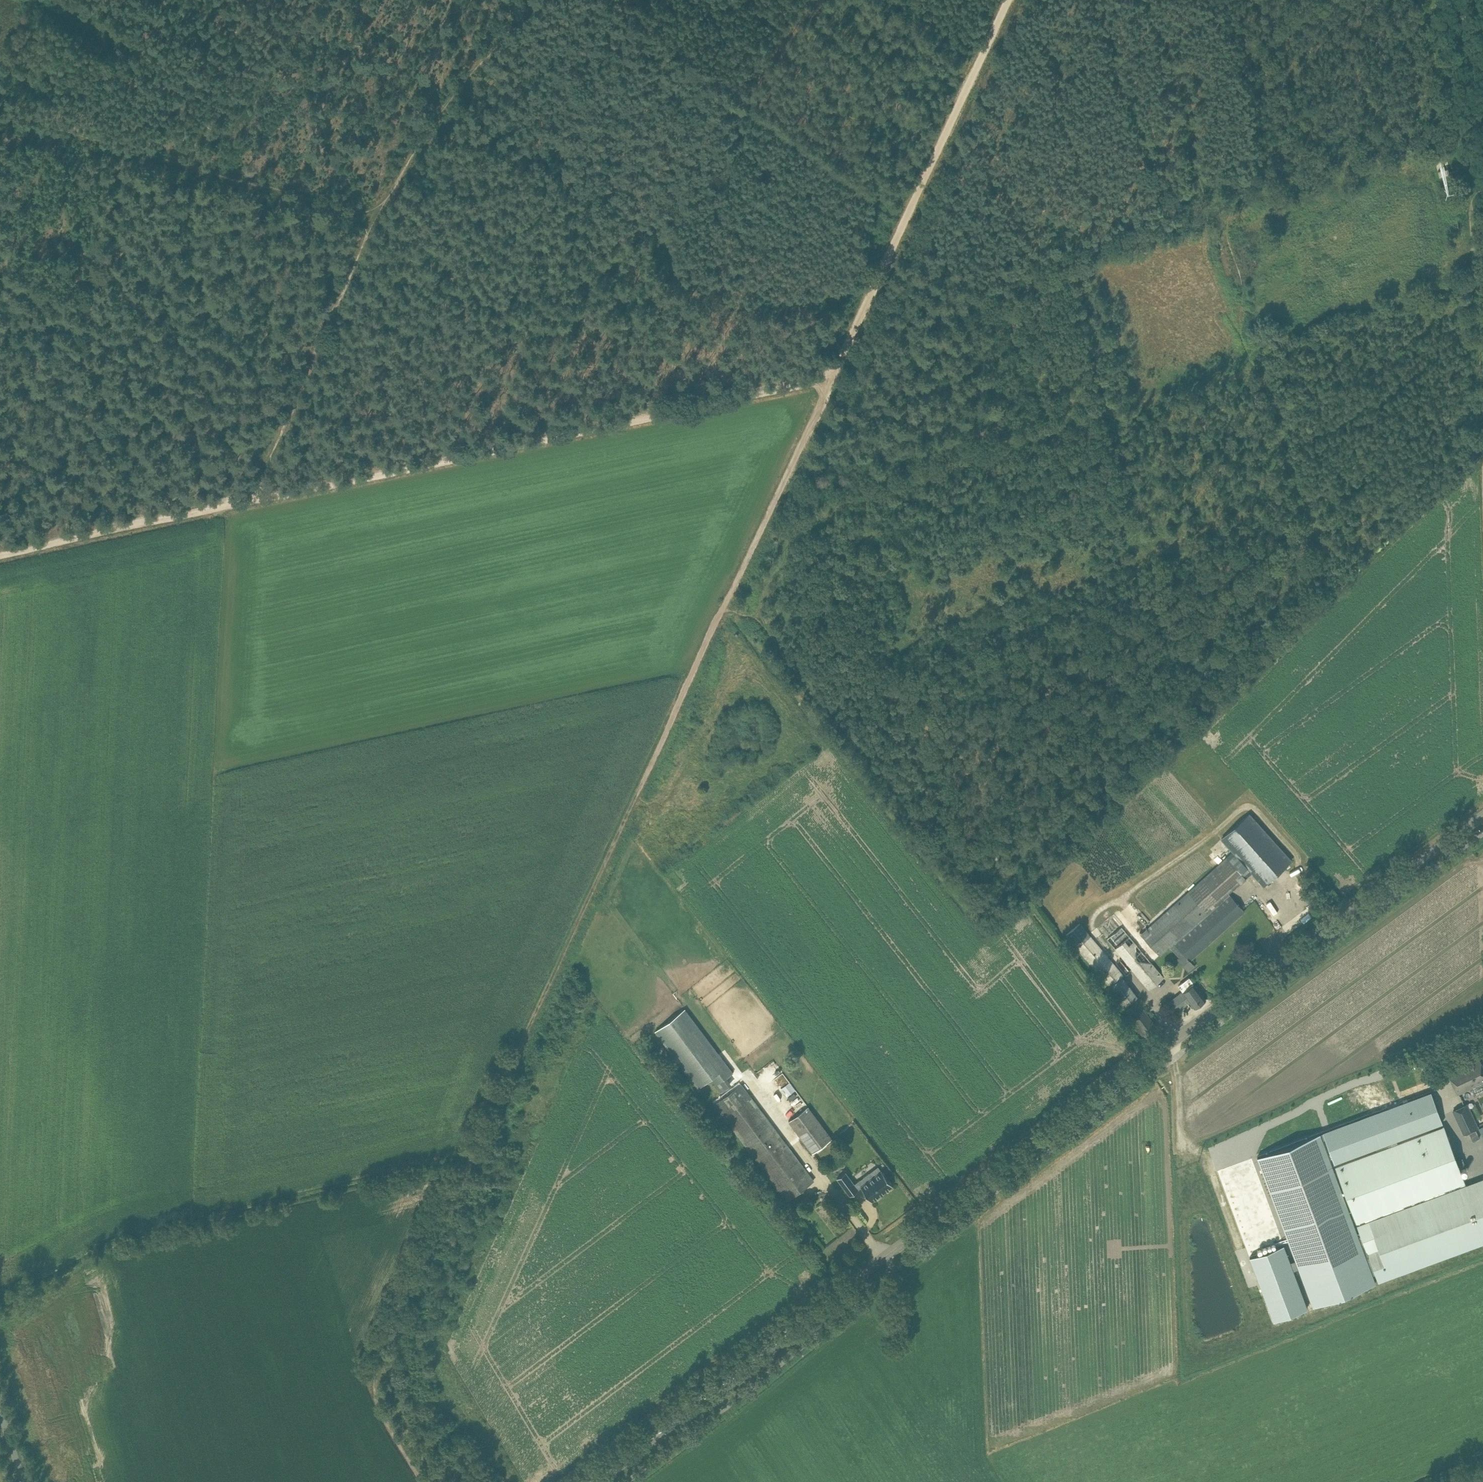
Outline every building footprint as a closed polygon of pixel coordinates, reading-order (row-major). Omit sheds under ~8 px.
[(1449,174),(1448,168),(1438,170),(1439,176),(1449,174)] [(1144,937),(1136,944),(1152,962),(1170,946),(1179,957),(1184,953),(1191,961),(1246,911),(1229,893),(1246,878),(1247,879),(1254,874),(1264,885),(1291,860),(1249,812),(1220,838),(1238,857),(1233,861),(1228,856),(1141,934),(1144,937)] [(1070,943),(1122,1004),(1158,974),(1106,913),(1070,943)] [(1169,1001),(1176,1010),(1189,1000),(1195,1007),(1206,999),(1189,976),(1178,985),(1183,991),(1169,1001)] [(1138,1023),(1147,1018),(1135,999),(1126,1004),(1138,1023)] [(656,1030),(698,1088),(711,1078),(716,1085),(734,1072),(686,1008),(656,1030)] [(1458,1093),(1482,1081),(1482,1066),(1479,1057),(1447,1071),(1458,1093)] [(1406,1089),(1409,1097),(1426,1091),(1423,1083),(1406,1089)] [(814,1180),(741,1084),(715,1103),(788,1200),(814,1180)] [(1482,1091),(1482,1084),(1472,1090),(1475,1095),(1482,1091)] [(1257,1156),(1295,1258),(1299,1267),(1313,1306),(1376,1282),(1373,1273),(1375,1272),(1378,1281),(1482,1243),(1482,1178),(1466,1185),(1459,1168),(1456,1159),(1444,1125),(1395,1143),(1394,1141),(1443,1123),(1431,1091),(1323,1131),(1334,1163),(1376,1148),(1377,1150),(1335,1165),(1361,1234),(1358,1235),(1320,1132),(1257,1156)] [(1463,1134),(1468,1132),(1473,1140),(1479,1137),(1475,1129),(1479,1127),(1468,1104),(1453,1111),(1463,1134)] [(789,1120),(813,1152),(832,1138),(808,1106),(789,1120)] [(1462,1157),(1456,1159),(1459,1168),(1465,1165),(1462,1157)] [(861,1185),(872,1200),(893,1184),(882,1170),(861,1185)] [(837,1177),(850,1195),(859,1189),(845,1171),(837,1177)] [(1284,1243),(1249,1256),(1273,1321),(1308,1308),(1294,1269),(1299,1267),(1295,1258),(1290,1260),(1284,1243)]
